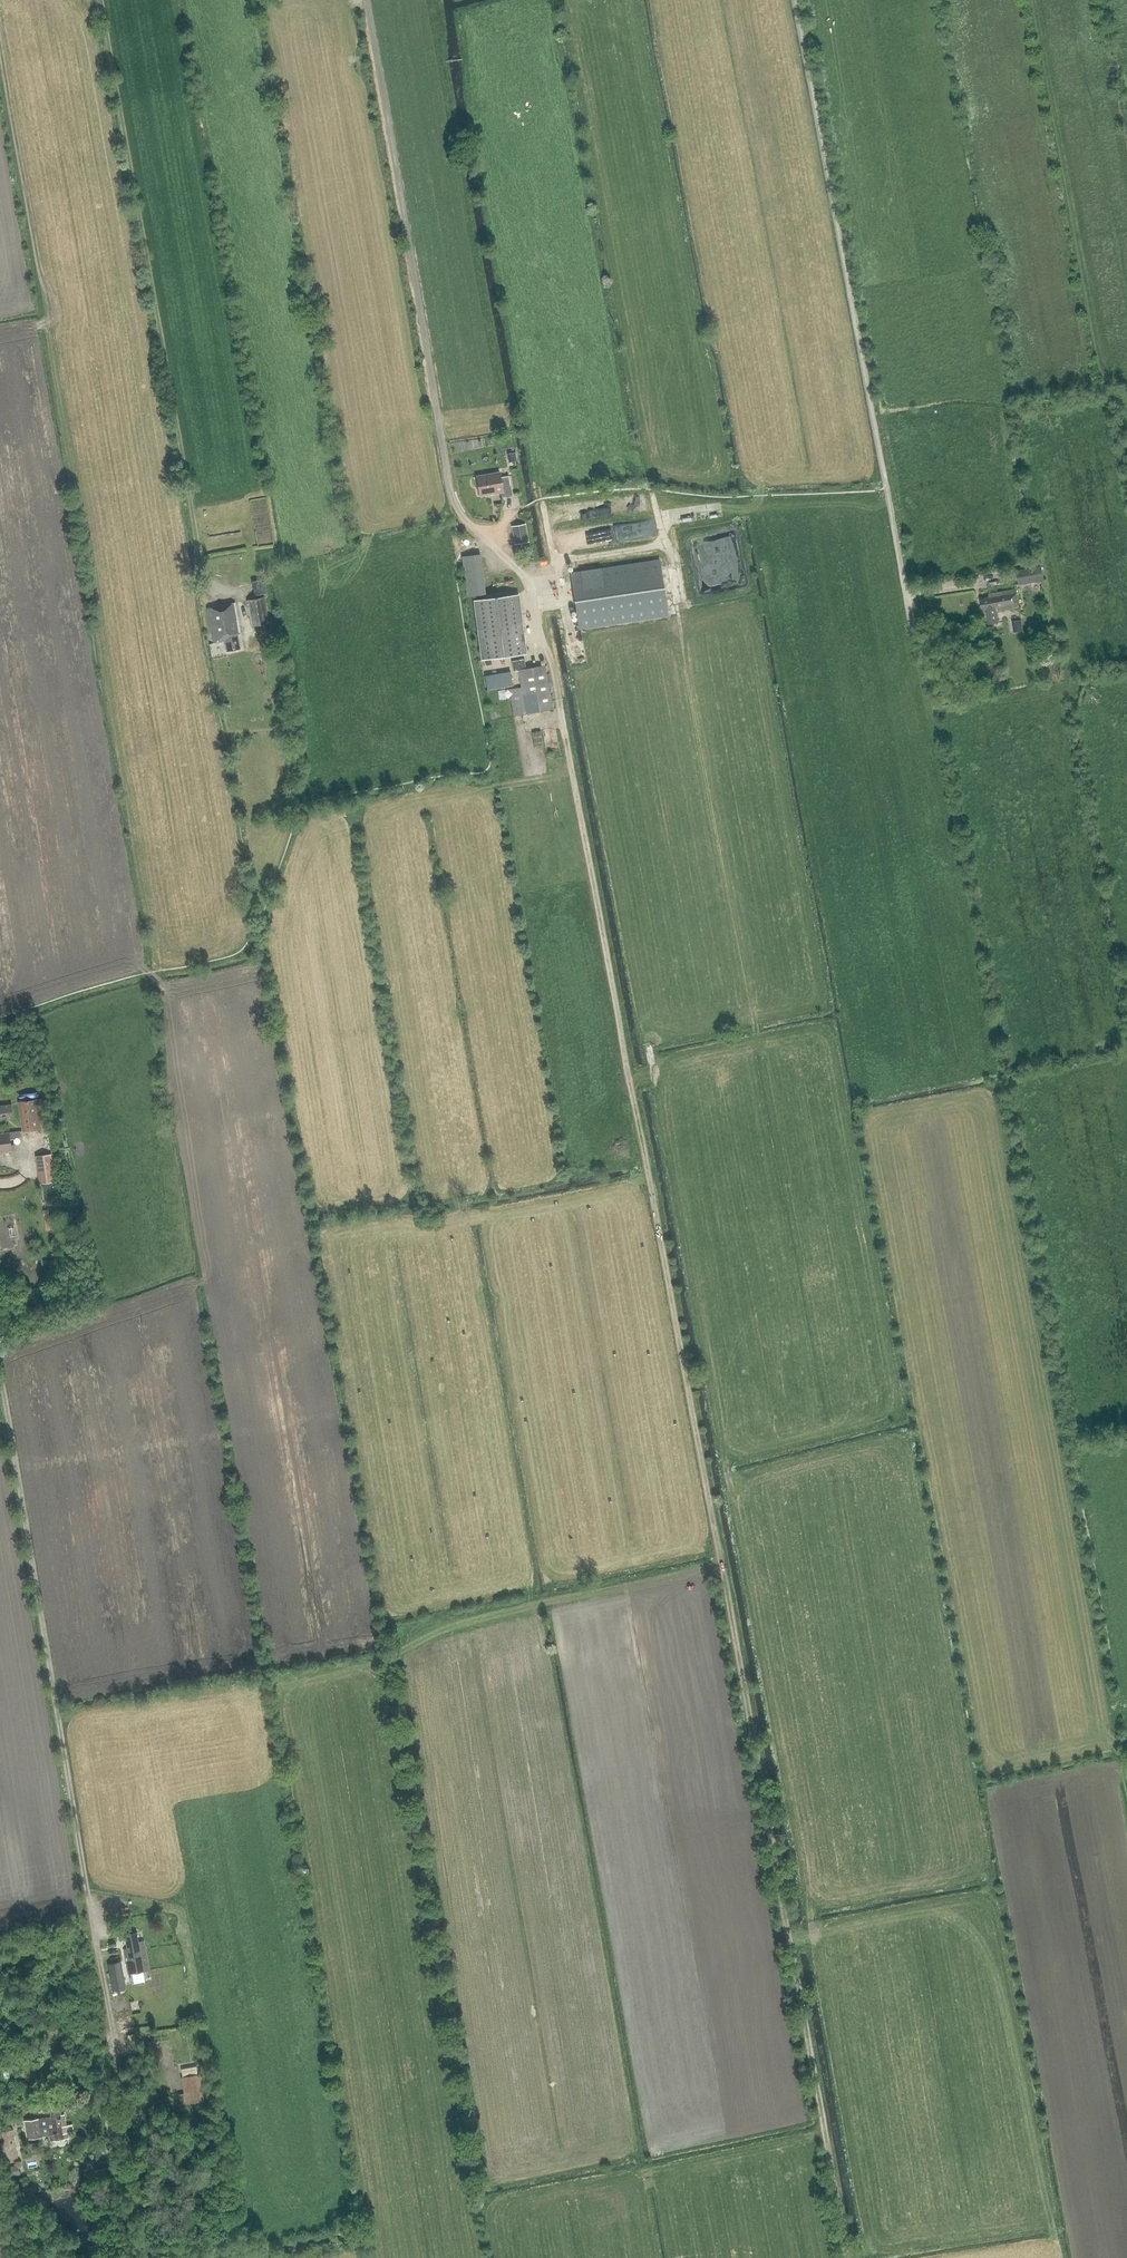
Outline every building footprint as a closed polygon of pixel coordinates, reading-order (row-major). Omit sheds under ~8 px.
[(517,461),(516,452),(507,453),(508,462),(517,461)] [(501,497),(512,495),(508,476),(500,477),(499,473),(476,477),(480,495),(500,491),(501,497)] [(511,526),(515,544),(529,542),(525,524),(511,526)] [(462,556),(467,597),(486,594),(480,554),(462,556)] [(660,559),(570,572),(579,630),(668,616),(660,559)] [(1018,584),(1044,580),(1041,566),(1016,571),(1018,584)] [(269,578),(258,579),(258,594),(270,593),(269,578)] [(1019,608),(1015,589),(988,594),(989,597),(980,599),(982,611),(986,610),(989,624),(999,622),(997,612),(1019,608)] [(519,594),(473,600),(481,660),(527,654),(519,594)] [(247,600),(251,627),(274,623),(272,616),(268,617),(264,597),(247,600)] [(237,633),(240,633),(235,603),(207,608),(214,643),(225,641),(227,651),(240,648),(237,633)] [(1051,645),(1044,634),(1038,637),(1045,649),(1051,645)] [(509,689),(514,716),(553,709),(545,665),(526,668),(524,659),(512,661),(514,671),(518,670),(521,687),(509,689)] [(506,673),(480,677),(482,690),(508,686),(506,673)] [(532,732),(534,746),(542,745),(540,731),(532,732)] [(18,1101),(22,1131),(47,1128),(46,1119),(40,1119),(38,1099),(18,1101)] [(0,1105),(0,1113),(16,1110),(15,1102),(0,1105)] [(11,1151),(9,1134),(0,1135),(0,1153),(11,1152),(11,1151)] [(36,1156),(39,1183),(55,1181),(51,1154),(36,1156)] [(49,1184),(50,1199),(60,1199),(59,1184),(49,1184)] [(128,1974),(149,1970),(144,1940),(138,1941),(137,1932),(124,1934),(127,1948),(123,1949),(128,1974)] [(126,1989),(121,1961),(107,1964),(112,1991),(126,1989)] [(181,2077),(186,2104),(204,2101),(199,2074),(181,2077)] [(97,2099),(100,2116),(114,2114),(111,2096),(97,2099)] [(71,2125),(66,2126),(64,2114),(60,2115),(59,2107),(50,2109),(51,2117),(24,2121),(27,2139),(41,2136),(50,2135),(51,2141),(68,2138),(67,2132),(72,2131),(71,2125)] [(17,2157),(13,2130),(0,2132),(0,2134),(4,2159),(17,2157)] [(18,2165),(9,2166),(10,2175),(19,2174),(18,2165)] [(14,2193),(22,2192),(20,2183),(12,2184),(14,2193)]
